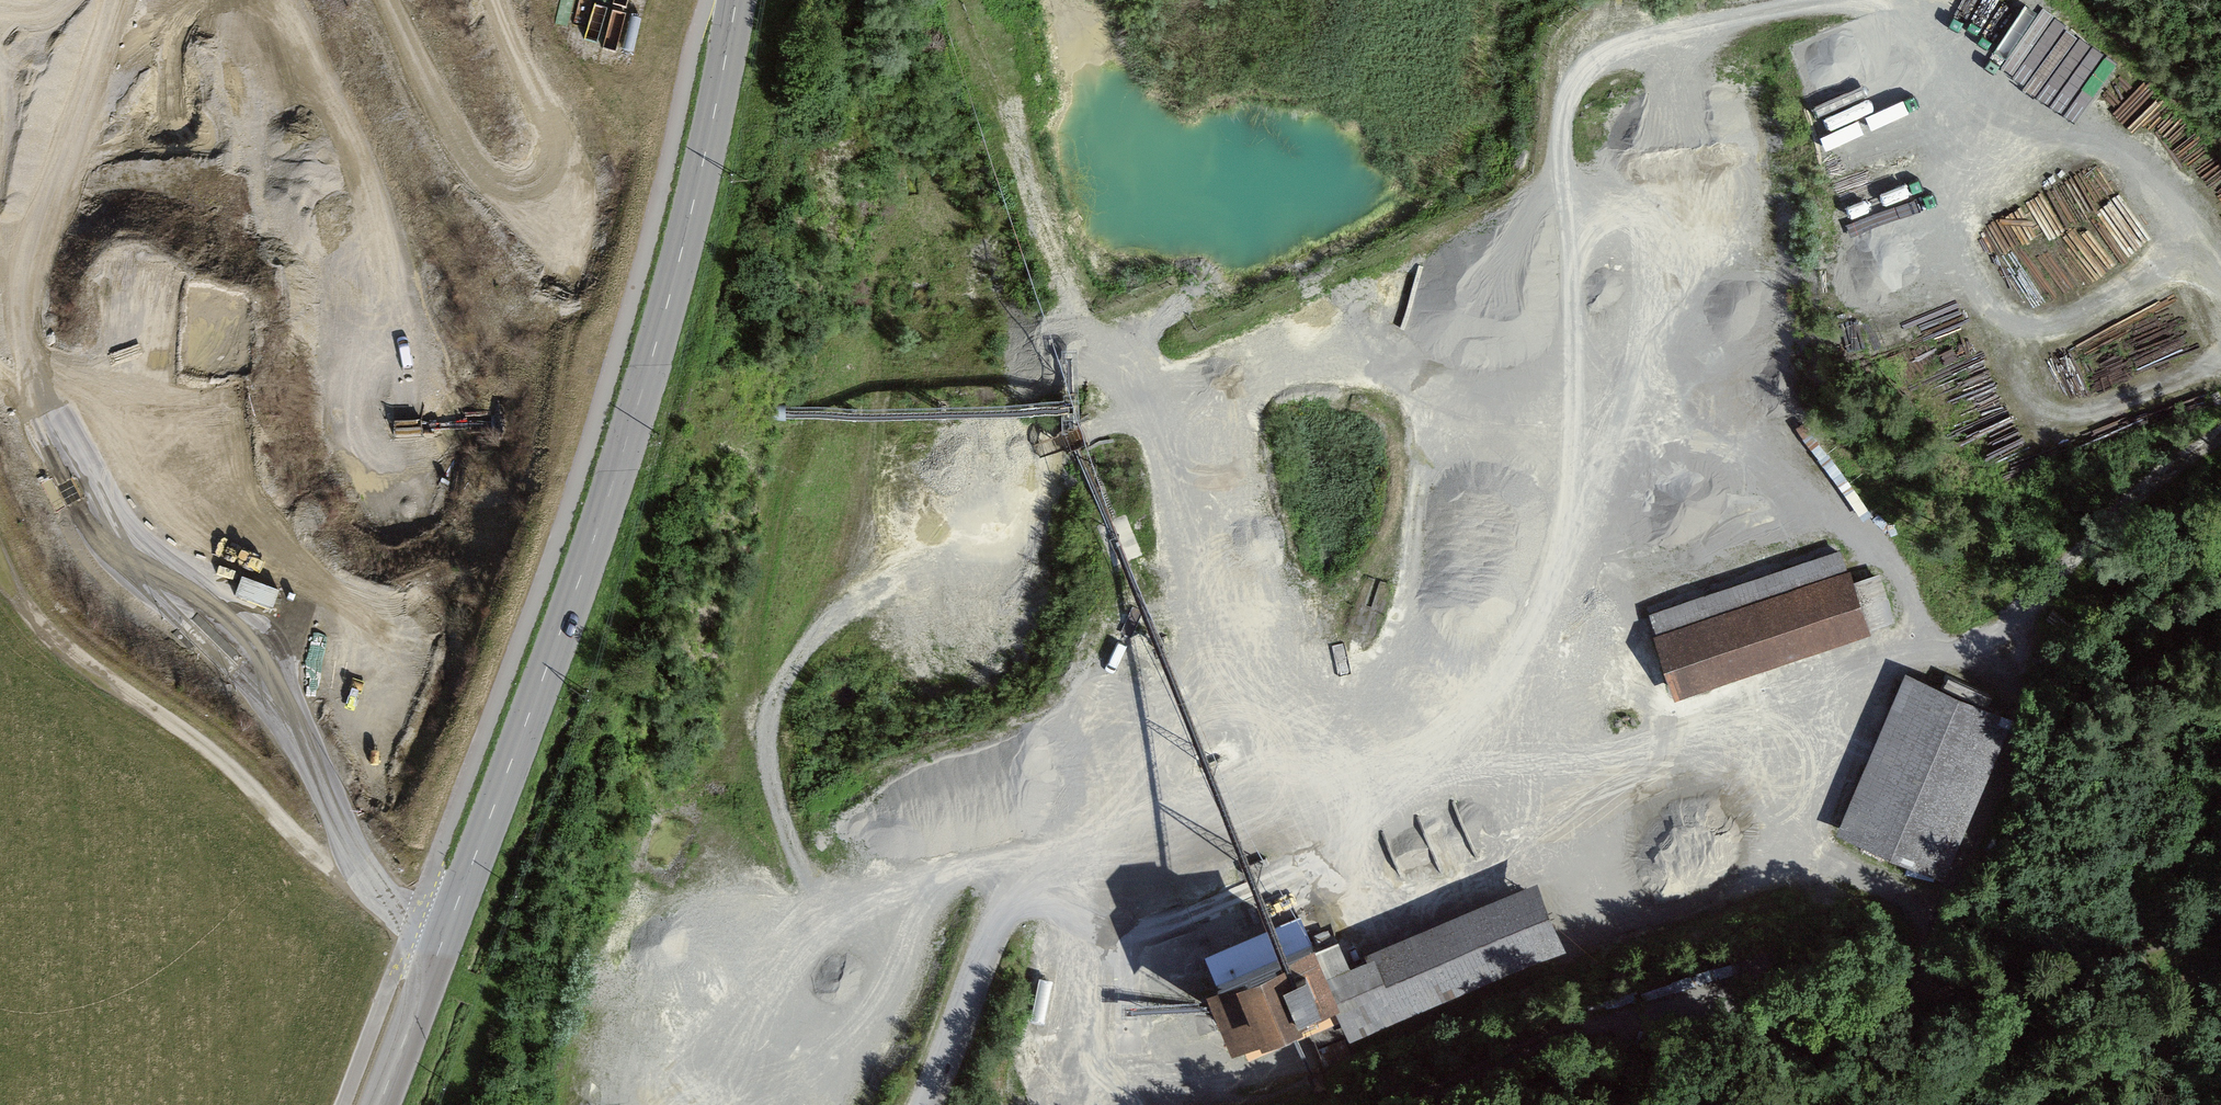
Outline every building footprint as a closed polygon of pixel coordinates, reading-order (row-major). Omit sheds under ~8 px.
[(1846,552),(1650,615),(1676,695),(1895,625),(1879,573),(1855,581),(1846,552)] [(275,605),(280,584),(244,574),(238,594),(275,605)] [(2002,722),(1901,677),(1831,835),(1932,880),(2002,722)] [(1446,871),(1480,857),(1452,791),(1419,804),(1446,871)] [(1320,936),(1209,983),(1244,1064),(1345,1021),(1352,1039),(1559,950),(1530,883),(1333,968),(1320,936)]
